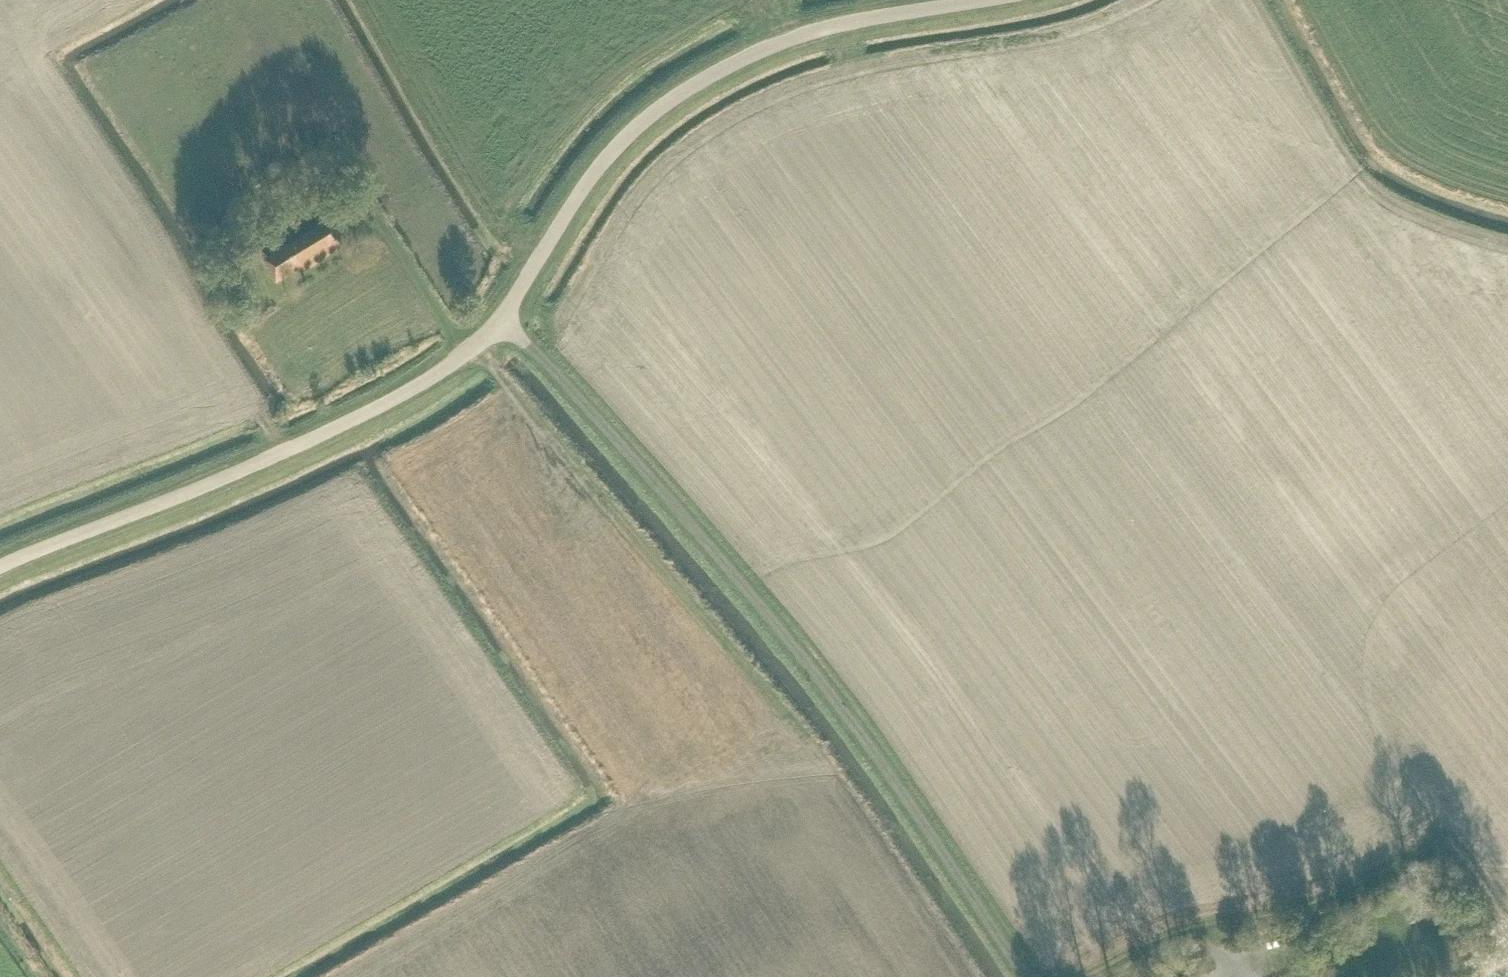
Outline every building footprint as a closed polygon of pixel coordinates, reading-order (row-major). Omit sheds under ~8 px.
[(300,272),(321,260),(320,259),(342,245),(329,220),(263,260),(276,282),(298,269),(300,272)]
